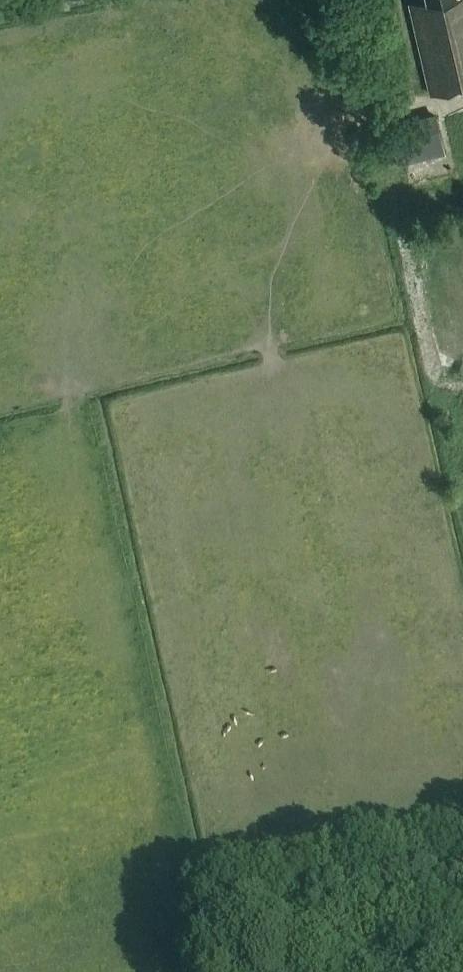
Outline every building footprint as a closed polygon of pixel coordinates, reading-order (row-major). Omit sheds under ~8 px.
[(462,88),(462,0),(427,0),(408,4),(429,96),(462,88)] [(389,125),(398,166),(446,154),(436,113),(389,125)]
